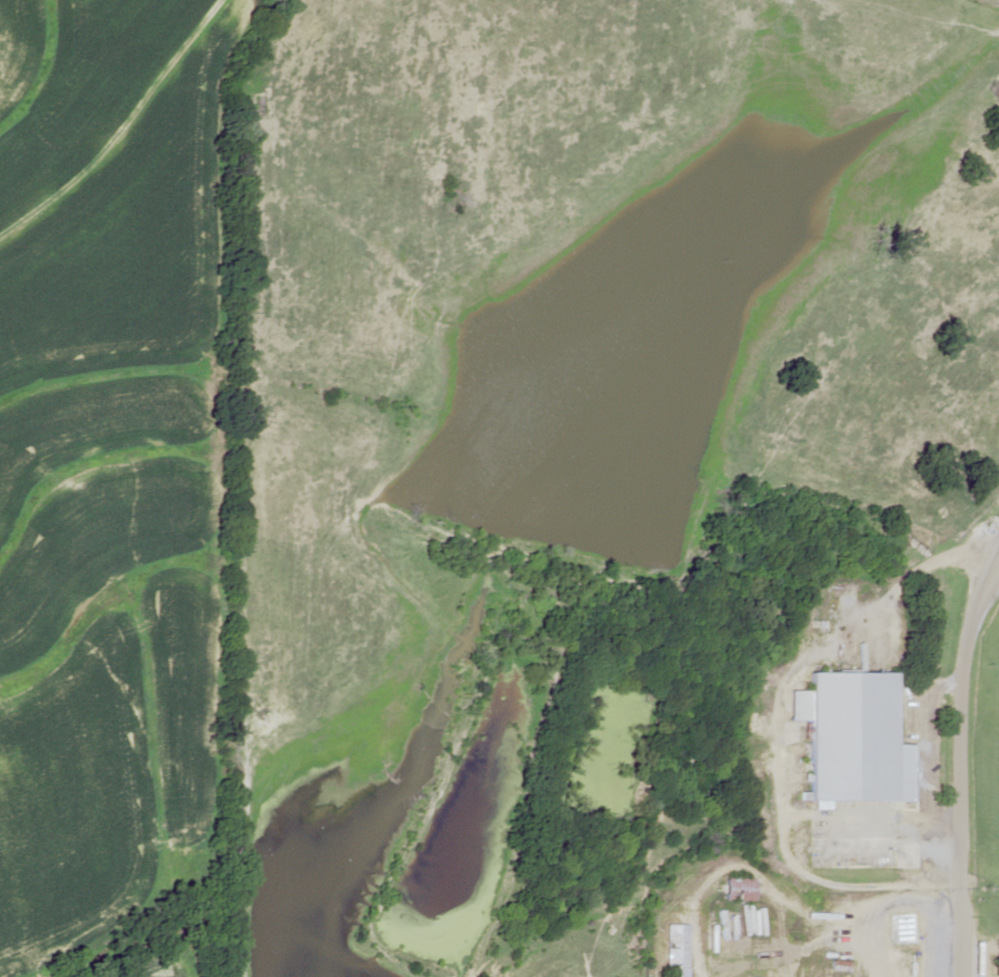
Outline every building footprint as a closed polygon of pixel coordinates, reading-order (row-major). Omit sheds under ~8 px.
[(892,672),(806,672),(806,691),(789,691),(788,721),(807,721),(806,799),(910,800),(911,744),(892,744),(892,672)] [(753,878),(723,878),(723,900),(753,900),(753,878)] [(665,976),(687,976),(688,925),(665,925),(665,976)] [(849,962),(830,961),(830,972),(849,973),(849,962)]
